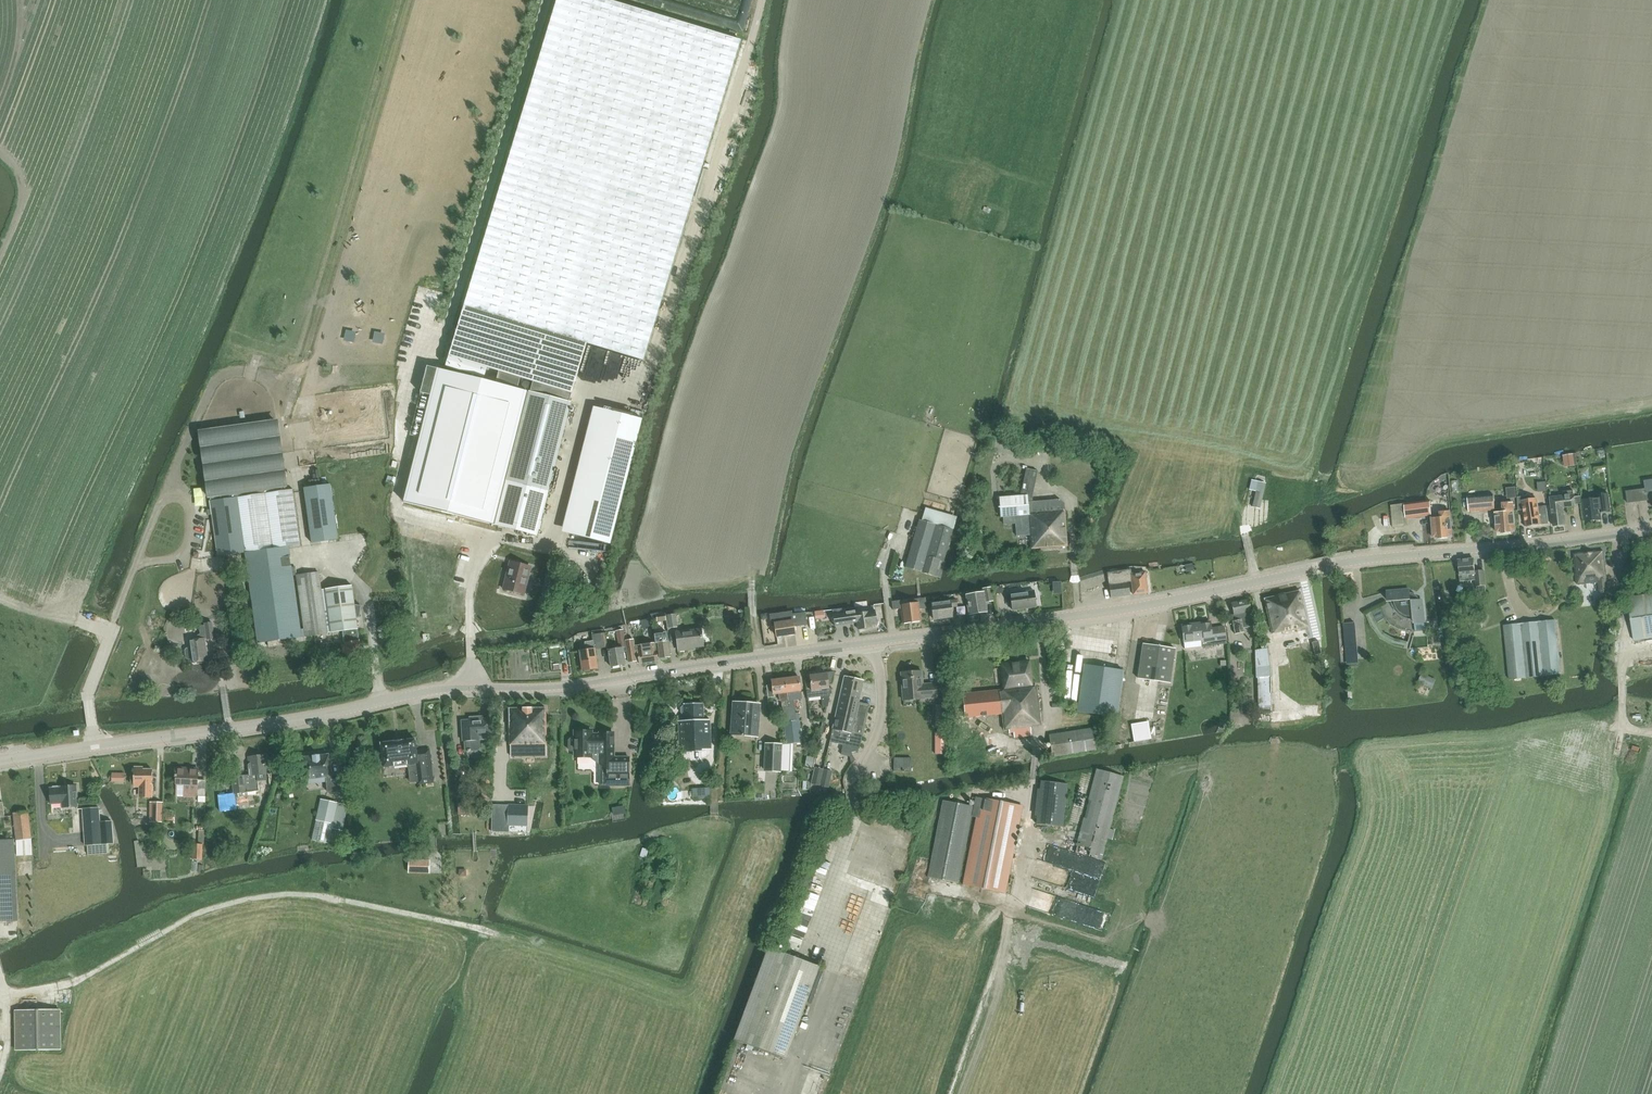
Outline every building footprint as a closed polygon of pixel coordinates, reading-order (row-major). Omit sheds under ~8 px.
[(513,146),(673,195),(692,200),(741,40),(608,0),(557,0),(513,146)] [(513,146),(446,366),(457,370),(484,378),(487,368),(529,382),(530,391),(570,401),(587,344),(643,361),(649,342),(692,200),(673,195),(513,146)] [(528,391),(460,373),(426,504),(496,522),(495,525),(537,535),(548,492),(506,481),(496,478),(503,449),(512,452),(528,391)] [(530,391),(528,391),(512,452),(503,449),(496,478),(506,481),(548,492),(571,402),(570,401),(530,391)] [(616,401),(631,404),(632,399),(617,396),(616,401)] [(443,421),(447,403),(440,401),(436,420),(443,421)] [(610,544),(635,444),(641,420),(603,410),(597,434),(571,534),(610,544)] [(432,428),(427,454),(433,455),(439,429),(432,428)] [(1576,454),(1563,456),(1565,467),(1578,465),(1576,454)] [(1027,468),(1021,496),(1028,495),(1028,498),(1033,497),(1038,471),(1027,468)] [(284,476),(208,487),(210,501),(238,497),(286,491),(284,476)] [(386,482),(394,485),(396,478),(393,477),(388,476),(386,482)] [(1251,507),(1260,509),(1265,482),(1252,479),(1250,489),(1254,490),(1251,507)] [(1449,479),(1449,491),(1459,490),(1458,479),(1449,479)] [(1627,492),(1628,503),(1637,501),(1651,499),(1651,479),(1644,481),(1645,489),(1627,492)] [(1538,489),(1546,489),(1546,480),(1538,480),(1538,489)] [(312,543),(338,539),(330,484),(304,488),(312,543)] [(301,545),(293,490),(238,497),(245,552),(246,552),(246,553),(250,582),(249,582),(257,643),(357,630),(356,622),(359,622),(362,611),(354,610),(351,586),(321,591),(319,573),(296,576),(303,630),(299,630),(292,577),(291,577),(287,546),(301,545)] [(1564,496),(1550,497),(1554,526),(1565,525),(1564,507),(1576,506),(1575,504),(1582,504),(1581,496),(1575,497),(1574,490),(1563,492),(1564,496)] [(1469,512),(1495,510),(1493,494),(1468,496),(1469,512)] [(1583,500),(1586,522),(1601,520),(1600,512),(1611,511),(1608,494),(1597,495),(1598,498),(1583,500)] [(1021,496),(1000,497),(1001,517),(1016,516),(1017,537),(1031,536),(1032,548),(1068,546),(1066,505),(1061,499),(1033,501),(1033,497),(1028,498),(1028,495),(1021,496)] [(1532,495),(1519,495),(1519,510),(1523,509),(1526,526),(1550,522),(1546,504),(1533,507),(1532,495)] [(246,552),(245,552),(238,497),(210,501),(218,556),(246,553),(246,552)] [(1431,513),(1430,500),(1390,505),(1393,528),(1407,527),(1406,519),(1432,516),(1431,513)] [(1512,531),(1516,530),(1514,506),(1513,502),(1503,503),(1504,511),(1495,512),(1496,532),(1501,532),(1501,533),(1512,533),(1512,531)] [(1440,512),(1441,517),(1431,518),(1433,538),(1438,538),(1438,539),(1448,539),(1448,537),(1453,536),(1450,511),(1440,512)] [(907,568),(940,577),(954,530),(921,521),(907,568)] [(1609,593),(1604,551),(1575,554),(1579,585),(1600,583),(1602,593),(1609,593)] [(1474,559),(1459,560),(1461,582),(1476,580),(1476,586),(1477,586),(1486,586),(1486,585),(1485,570),(1475,571),(1474,559)] [(512,562),(505,589),(522,593),(529,566),(512,562)] [(600,580),(599,570),(580,571),(581,581),(600,580)] [(1109,572),(1112,597),(1131,595),(1130,581),(1133,581),(1135,594),(1147,593),(1145,572),(1131,573),(1131,570),(1109,572)] [(992,588),(984,589),(984,592),(967,595),(970,614),(987,612),(986,602),(994,601),(992,588)] [(1389,601),(1380,603),(1381,610),(1384,616),(1388,622),(1393,627),(1399,630),(1406,631),(1413,631),(1415,623),(1416,631),(1426,630),(1425,622),(1423,600),(1419,600),(1418,597),(1414,594),(1410,593),(1410,589),(1388,591),(1389,601)] [(1285,632),(1298,629),(1309,626),(1300,590),(1285,594),(1284,592),(1278,594),(1278,595),(1265,598),(1273,633),(1284,630),(1285,632)] [(1034,591),(1010,594),(1012,610),(1036,606),(1034,591)] [(1651,638),(1651,595),(1628,598),(1635,641),(1651,638)] [(901,599),(893,601),(894,609),(901,608),(904,624),(922,621),(920,609),(927,608),(926,597),(910,600),(910,604),(902,605),(901,599)] [(952,607),(958,606),(957,599),(933,602),(935,619),(953,617),(952,607)] [(1244,627),(1254,625),(1249,599),(1232,602),(1235,620),(1233,620),(1236,632),(1245,630),(1244,627)] [(1342,602),(1343,607),(1353,604),(1351,599),(1342,602)] [(850,608),(833,610),(835,626),(858,622),(859,630),(872,628),(871,624),(877,624),(875,610),(858,613),(858,610),(850,612),(850,608)] [(666,613),(656,615),(657,622),(666,621),(666,613)] [(776,637),(795,634),(794,627),(807,625),(805,613),(791,615),(791,613),(771,616),(772,625),(775,625),(776,637)] [(1478,614),(1474,624),(1482,628),(1486,618),(1478,614)] [(669,628),(677,627),(675,615),(668,616),(669,628)] [(1556,620),(1504,626),(1510,680),(1562,674),(1556,620)] [(1210,621),(1181,625),(1184,643),(1185,649),(1203,647),(1227,643),(1224,626),(1211,627),(1210,621)] [(1355,622),(1343,623),(1346,654),(1357,653),(1355,622)] [(187,648),(185,650),(186,658),(188,660),(192,659),(192,662),(207,661),(205,639),(206,638),(215,638),(214,624),(205,625),(200,626),(201,634),(197,636),(197,639),(190,640),(191,647),(187,648)] [(689,647),(702,646),(701,637),(702,637),(701,630),(675,633),(677,650),(689,648),(689,647)] [(346,660),(362,658),(359,635),(357,635),(357,631),(342,633),(344,643),(341,643),(342,653),(345,653),(346,660)] [(623,649),(626,648),(623,631),(616,632),(619,649),(609,650),(611,667),(625,665),(623,649)] [(660,659),(669,658),(666,632),(662,633),(663,634),(654,635),(655,643),(658,642),(660,659)] [(595,649),(606,648),(605,634),(592,636),(593,642),(584,643),(585,650),(578,651),(581,670),(584,670),(584,672),(590,671),(589,670),(597,669),(595,649)] [(633,640),(625,641),(628,661),(635,660),(634,653),(638,653),(639,663),(658,661),(656,644),(634,646),(633,640)] [(1176,649),(1144,644),(1138,679),(1171,684),(1176,649)] [(1266,648),(1255,650),(1256,678),(1257,678),(1258,708),(1270,708),(1270,669),(1266,648)] [(957,700),(960,730),(977,729),(976,716),(1002,713),(1004,730),(1009,730),(1009,732),(1014,732),(1014,737),(1031,735),(1030,726),(1041,725),(1037,685),(1031,686),(1028,661),(1019,663),(1019,661),(1012,662),(1012,663),(1002,665),(1004,688),(963,693),(963,699),(957,700)] [(1085,664),(1077,711),(1117,717),(1124,670),(1085,664)] [(903,700),(937,698),(936,682),(924,683),(923,671),(901,672),(903,700)] [(807,699),(820,697),(829,700),(830,689),(828,689),(826,673),(809,675),(811,691),(806,692),(807,699)] [(845,676),(831,741),(843,744),(842,751),(847,753),(858,752),(859,748),(860,748),(870,704),(860,702),(864,680),(845,676)] [(1426,676),(1423,683),(1433,688),(1436,681),(1426,676)] [(793,743),(801,742),(798,713),(795,714),(793,700),(801,699),(798,677),(785,678),(793,743)] [(782,701),(785,731),(787,744),(793,743),(785,678),(772,680),(772,685),(767,686),(769,698),(775,697),(774,695),(779,694),(780,701),(782,701)] [(683,720),(676,720),(677,752),(687,752),(700,752),(700,750),(710,749),(709,720),(702,720),(702,702),(683,703),(683,706),(681,706),(681,711),(683,711),(683,720)] [(734,702),(732,737),(757,739),(760,704),(734,702)] [(946,705),(935,705),(935,727),(946,727),(946,705)] [(509,746),(546,745),(546,708),(509,709),(509,746)] [(1133,735),(1149,735),(1149,717),(1133,717),(1133,735)] [(482,719),(463,720),(464,738),(466,741),(466,750),(478,749),(480,748),(479,740),(493,739),(492,725),(492,718),(482,719)] [(365,720),(351,723),(352,729),(366,727),(365,720)] [(571,739),(569,740),(569,749),(571,752),(574,751),(574,758),(594,758),(598,761),(599,787),(629,787),(629,772),(629,757),(608,757),(608,751),(614,750),(613,733),(600,733),(600,735),(592,735),(592,731),(589,731),(588,729),(586,728),(581,728),(579,729),(578,731),(575,731),(575,739),(571,739)] [(1053,757),(1096,750),(1093,728),(1049,735),(1053,757)] [(963,736),(964,745),(976,744),(975,735),(963,736)] [(384,767),(408,764),(416,763),(418,782),(419,785),(434,783),(431,755),(430,749),(417,751),(416,741),(416,740),(416,739),(414,739),(403,741),(402,741),(402,740),(401,740),(401,741),(396,742),(396,741),(394,741),(394,742),(382,743),(381,743),(381,745),(384,767)] [(781,744),(767,744),(766,771),(780,771),(781,744)] [(327,792),(344,790),(342,779),(332,781),(329,754),(303,757),(306,780),(326,777),(327,792)] [(225,794),(218,795),(220,812),(227,811),(237,810),(236,794),(258,791),(256,775),(264,774),(264,764),(263,764),(262,756),(247,758),(250,775),(240,775),(240,777),(232,778),(234,793),(225,794)] [(894,770),(912,770),(912,757),(895,757),(894,770)] [(142,797),(152,797),(152,769),(143,769),(143,767),(134,767),(134,777),(131,777),(131,784),(142,784),(142,797)] [(176,788),(175,796),(196,798),(196,796),(205,796),(206,781),(198,780),(198,768),(176,767),(175,776),(177,776),(176,788)] [(813,783),(830,787),(834,771),(816,767),(813,783)] [(1107,839),(1113,840),(1115,830),(1110,829),(1124,776),(1097,769),(1076,853),(1102,859),(1107,839)] [(110,770),(110,781),(124,782),(124,771),(110,770)] [(490,792),(490,776),(482,776),(481,784),(479,784),(479,792),(490,792)] [(1041,781),(1036,824),(1063,827),(1068,784),(1041,781)] [(54,787),(53,788),(51,788),(52,803),(63,802),(63,807),(78,806),(77,786),(62,787),(62,788),(60,788),(58,787),(54,787)] [(692,787),(693,797),(704,796),(703,786),(692,787)] [(977,817),(964,884),(1006,892),(1022,806),(976,797),(972,817),(977,817)] [(321,799),(316,820),(333,824),(338,803),(321,799)] [(943,800),(928,877),(959,883),(973,806),(943,800)] [(150,802),(150,804),(150,819),(150,822),(163,822),(163,802),(150,802)] [(532,824),(532,805),(519,804),(519,805),(506,805),(506,810),(500,810),(500,806),(490,806),(489,830),(506,831),(506,824),(532,824)] [(613,808),(612,811),(613,816),(625,814),(623,806),(613,808)] [(85,846),(113,844),(112,822),(100,821),(99,808),(83,809),(85,846)] [(32,855),(32,839),(28,812),(13,814),(17,841),(17,843),(14,843),(13,839),(0,840),(0,921),(18,921),(14,846),(17,846),(18,856),(32,855)] [(316,820),(312,840),(329,844),(332,829),(333,824),(316,820)] [(203,859),(203,844),(198,844),(193,844),(193,858),(193,864),(202,864),(202,859),(203,859)] [(409,873),(430,873),(430,860),(409,859),(409,873)] [(809,886),(820,889),(824,877),(812,874),(809,886)] [(805,902),(814,904),(816,898),(807,896),(805,902)] [(798,917),(809,919),(811,912),(799,910),(798,917)] [(794,926),(793,931),(804,935),(806,929),(794,926)] [(734,1040),(786,1059),(820,966),(768,948),(734,1040)] [(843,992),(842,998),(854,1001),(855,995),(843,992)] [(835,1006),(831,1017),(842,1021),(846,1010),(835,1006)] [(61,1010),(15,1010),(16,1050),(62,1049),(61,1010)] [(836,1040),(838,1034),(834,1033),(836,1027),(830,1025),(829,1031),(825,1030),(823,1036),(836,1040)] [(822,1038),(821,1044),(834,1046),(835,1040),(822,1038)]
